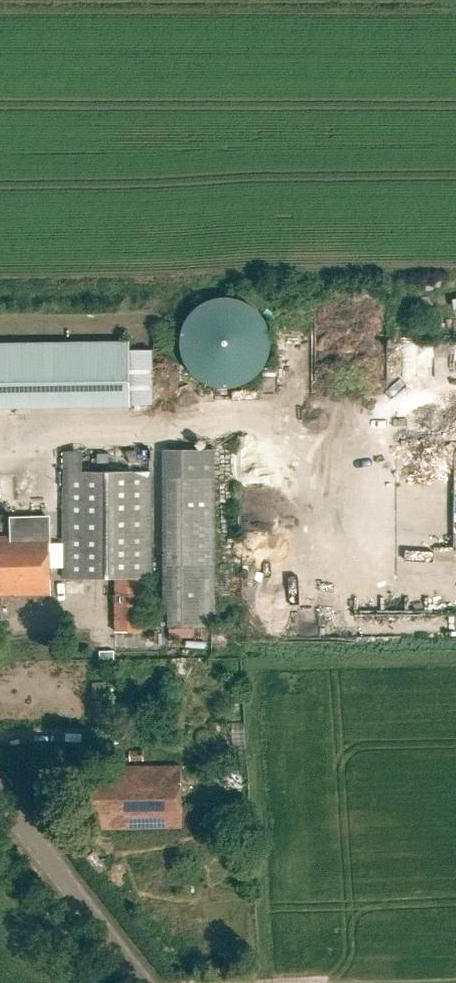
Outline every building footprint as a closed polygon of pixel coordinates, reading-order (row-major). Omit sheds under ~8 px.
[(182,336),(181,342),(181,349),(183,356),(185,362),(188,368),(192,373),(197,378),(202,382),(208,385),(214,387),(221,389),(228,389),(234,389),(241,387),(247,384),(253,381),(258,377),(263,372),(267,366),(269,360),(272,354),(273,347),(273,341),(272,334),(270,328),(267,321),(264,316),(259,311),(254,306),(249,303),(243,300),(236,298),(229,297),(223,297),(216,298),(210,301),(204,304),(198,307),(193,312),(189,317),(186,323),(183,329),(182,336)] [(0,345),(0,409),(131,407),(131,348),(130,343),(0,345)] [(142,444),(84,445),(84,451),(62,453),(63,578),(111,578),(112,634),(139,633),(139,578),(149,578),(148,450),(142,450),(142,444)] [(215,450),(163,451),(164,610),(168,610),(168,629),(216,629),(215,450)] [(48,537),(47,518),(13,519),(13,538),(0,538),(0,596),(49,595),(48,537)] [(284,634),(283,644),(306,646),(307,637),(284,634)] [(107,781),(81,781),(82,819),(99,818),(99,830),(180,830),(180,768),(117,769),(117,774),(107,774),(107,781)]
